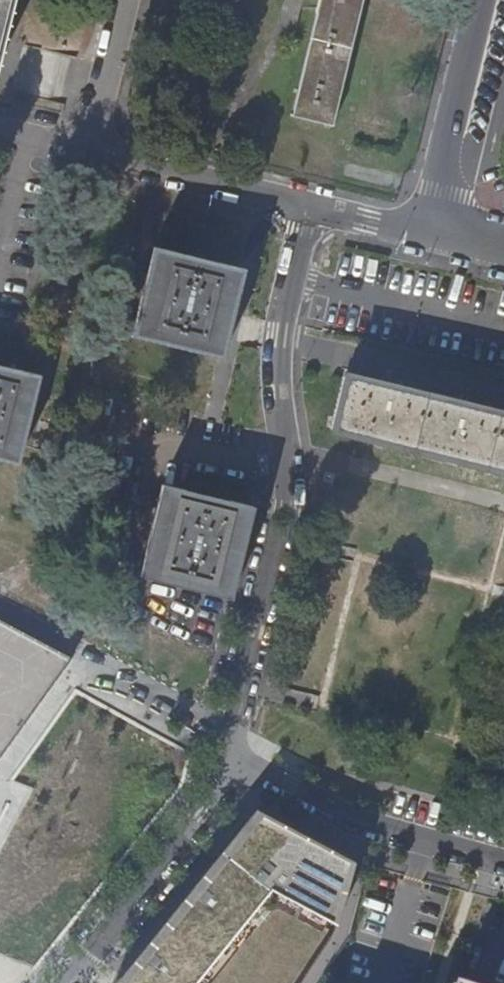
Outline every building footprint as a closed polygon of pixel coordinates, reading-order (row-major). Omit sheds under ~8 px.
[(9,0),(0,0),(0,36),(9,0)] [(313,30),(303,73),(292,116),(327,123),(343,59),(357,0),(320,0),(313,30)] [(357,26),(363,0),(357,0),(343,59),(327,123),(333,125),(344,80),(357,26)] [(223,355),(244,267),(154,246),(133,334),(223,355)] [(39,373),(0,363),(0,457),(18,462),(39,373)] [(348,375),(336,428),(503,469),(503,412),(348,375)] [(232,595),(254,506),(163,484),(141,573),(232,595)] [(63,672),(72,659),(18,630),(0,620),(0,758),(63,672)] [(257,809),(117,982),(196,982),(272,889),(336,923),(353,860),(257,809)]
